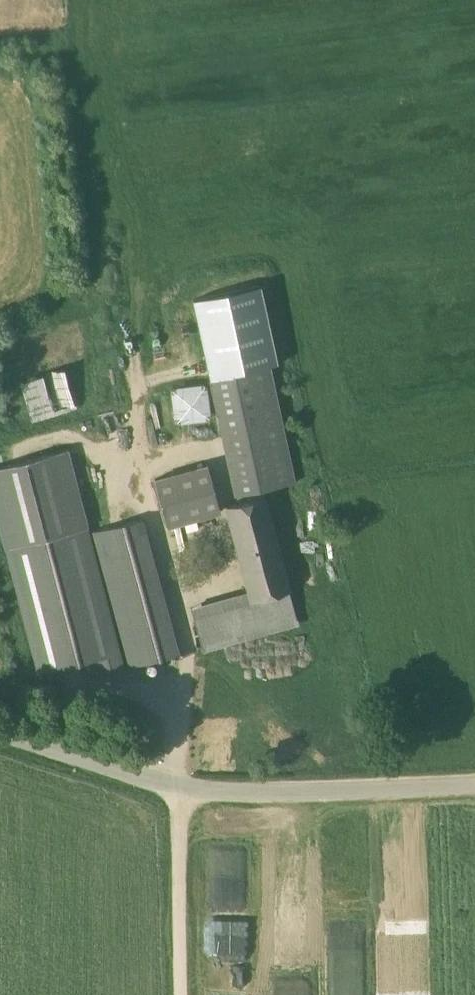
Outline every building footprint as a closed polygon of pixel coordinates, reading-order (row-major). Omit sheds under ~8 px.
[(258,287),(191,300),(209,378),(270,366),(276,365),(258,287)] [(32,422),(77,405),(61,364),(17,381),(32,422)] [(270,366),(209,378),(235,492),(295,481),(270,366)] [(171,419),(206,417),(204,382),(169,384),(171,419)] [(0,467),(0,531),(5,548),(88,526),(68,449),(0,467)] [(161,525),(215,513),(204,463),(150,474),(161,525)] [(289,589),(265,495),(227,504),(249,590),(190,607),(202,650),(299,622),(298,618),(297,618),(289,589)] [(142,519),(92,531),(131,666),(178,654),(142,519)] [(87,527),(7,548),(39,673),(95,659),(99,674),(123,668),(87,527)]
